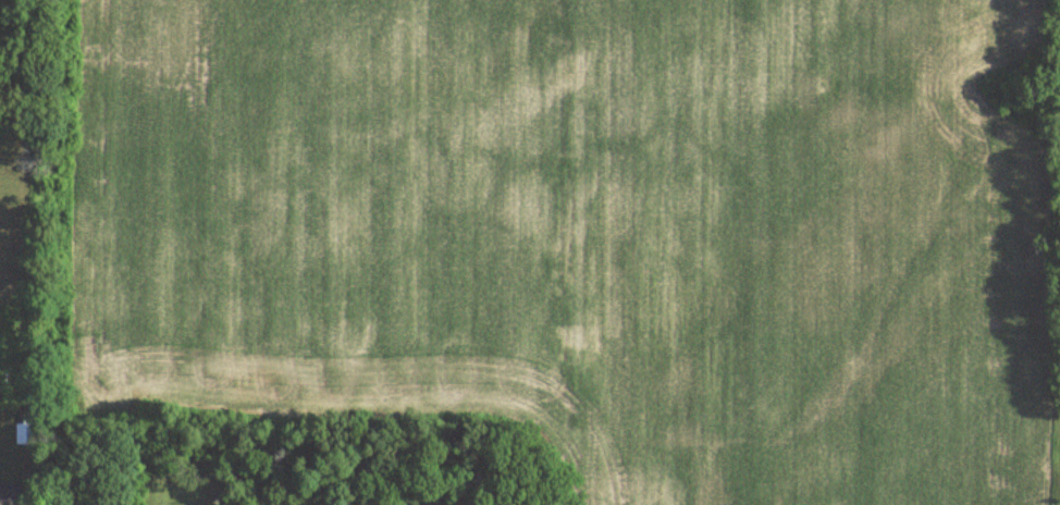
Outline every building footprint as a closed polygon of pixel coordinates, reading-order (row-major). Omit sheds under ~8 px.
[(19,502),(19,484),(0,484),(0,502),(19,502)]
